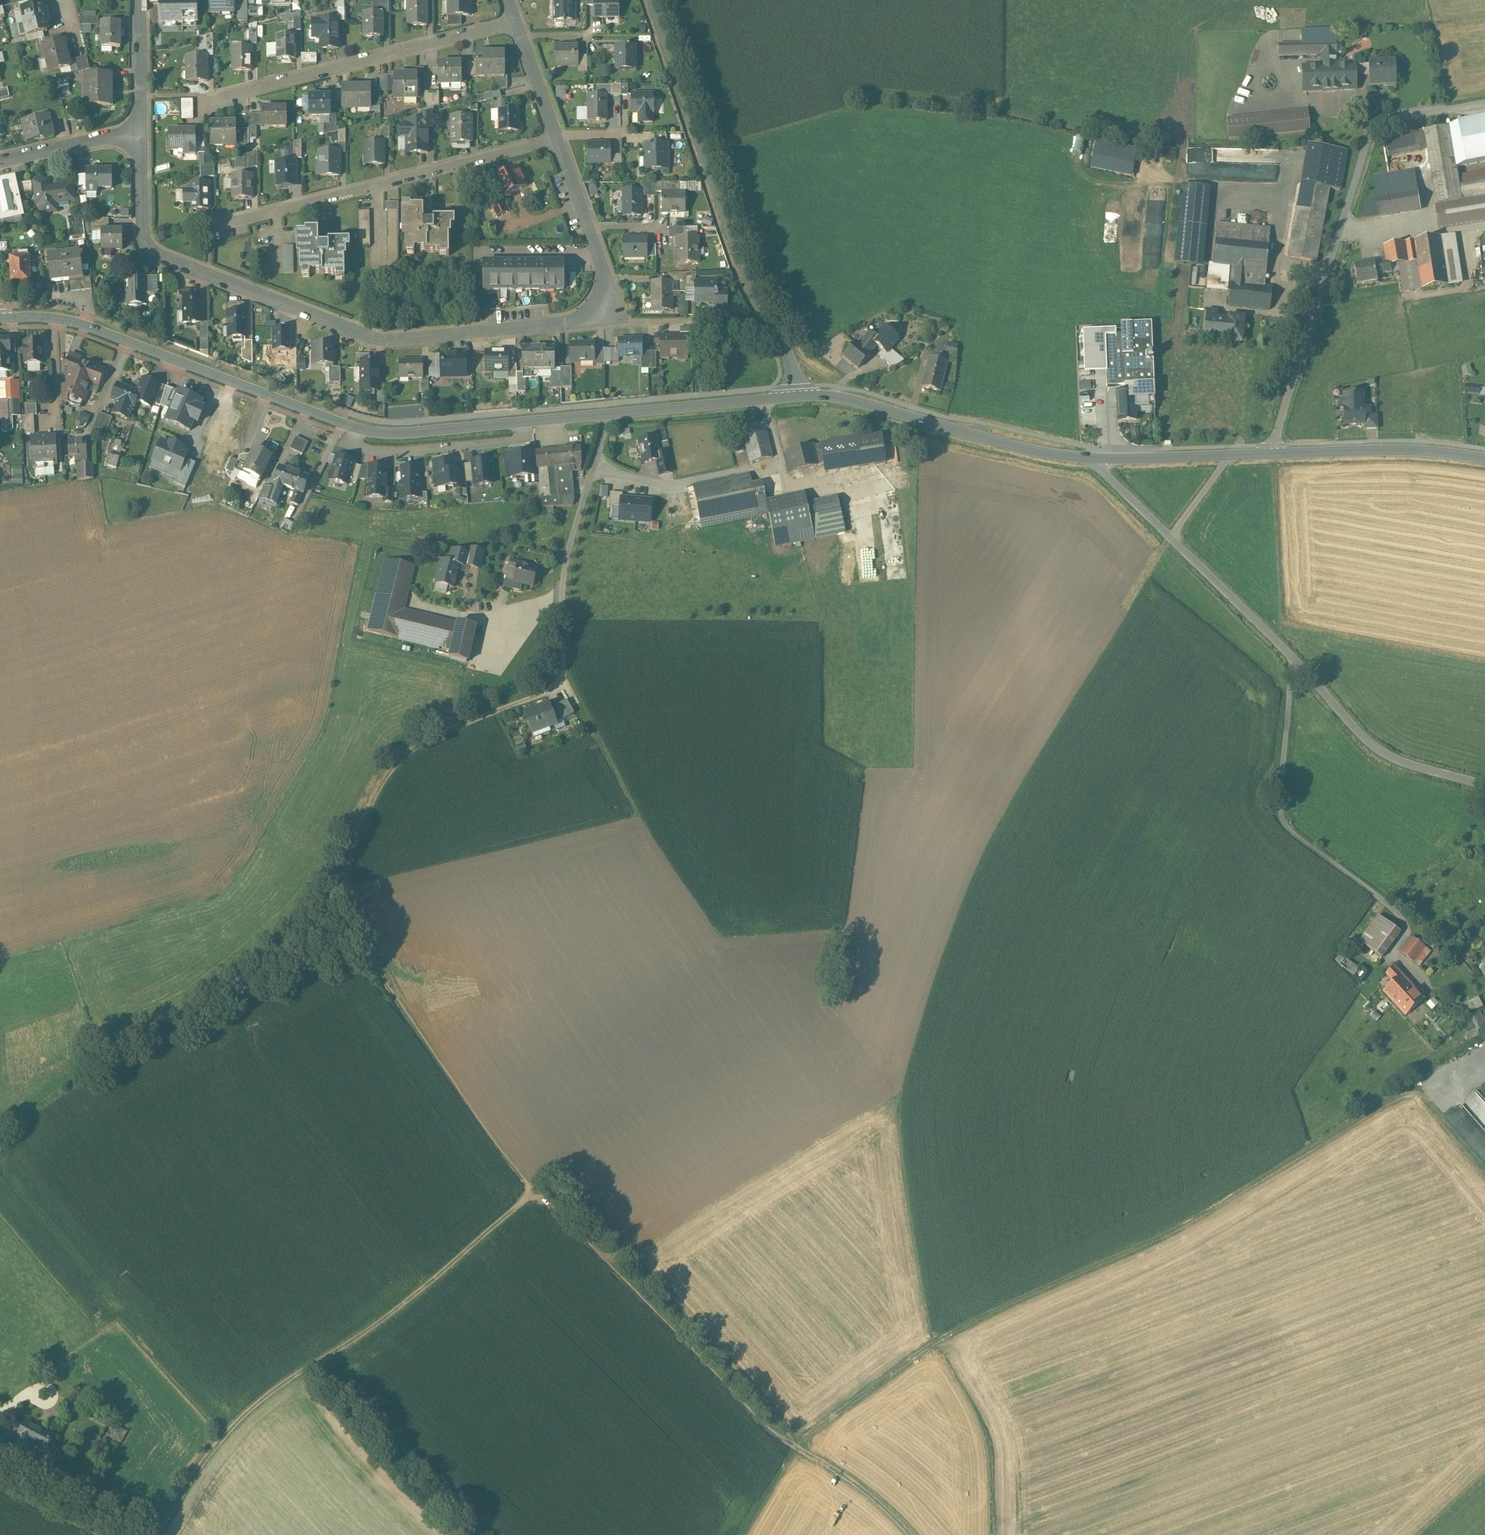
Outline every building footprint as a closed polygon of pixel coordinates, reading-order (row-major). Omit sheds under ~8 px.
[(36,0),(18,4),(19,10),(21,10),(21,9),(37,5),(36,0)] [(196,0),(173,0),(173,19),(197,18),(196,0)] [(210,14),(235,14),(235,0),(210,0),(210,14)] [(241,6),(241,0),(235,0),(235,14),(237,14),(237,21),(248,21),(248,6),(241,6)] [(448,16),(462,15),(471,15),(471,5),(468,5),(468,0),(448,0),(448,16)] [(555,21),(564,21),(564,22),(566,22),(566,21),(575,21),(574,0),(555,0),(555,21)] [(594,5),(594,19),(620,19),(619,0),(594,0),(594,5)] [(427,2),(408,2),(408,26),(427,26),(427,2)] [(37,5),(21,9),(21,10),(24,22),(48,17),(46,10),(43,11),(41,4),(37,5)] [(249,7),(250,17),(264,16),(264,6),(249,7)] [(383,13),(364,13),(364,37),(383,37),(383,13)] [(462,15),(448,16),(449,26),(457,26),(462,24),(462,15)] [(48,17),(24,22),(27,35),(27,36),(43,32),(47,31),(46,25),(49,24),(48,17)] [(338,19),(321,19),(321,20),(313,20),(313,30),(316,30),(316,38),(321,38),(321,49),(339,49),(339,39),(338,39),(338,27),(339,27),(339,26),(338,26),(338,22),(338,19)] [(204,21),(196,22),(196,30),(191,30),(191,40),(204,36),(204,21)] [(120,23),(102,23),(102,48),(120,48),(120,23)] [(1335,30),(1301,31),(1301,44),(1278,45),(1278,56),(1321,55),(1321,66),(1335,65),(1335,55),(1335,30)] [(43,32),(27,36),(27,35),(25,35),(27,42),(45,38),(43,32)] [(61,34),(45,38),(46,44),(63,40),(61,34)] [(295,36),(277,36),(277,60),(295,60),(295,36)] [(46,44),(43,45),(45,51),(41,52),(42,60),(46,59),(67,54),(66,48),(67,48),(68,46),(67,42),(65,41),(64,41),(64,40),(46,44)] [(636,69),(635,45),(616,45),(616,53),(617,70),(636,69)] [(578,46),(555,46),(555,66),(578,66),(578,56),(578,46)] [(251,47),(241,47),(241,50),(233,50),(233,71),(251,71),(251,47)] [(505,76),(505,52),(476,53),(477,76),(477,77),(495,77),(505,77),(505,76)] [(302,53),(302,63),(317,63),(318,53),(302,53)] [(67,54),(46,59),(49,72),(71,67),(67,54)] [(588,55),(578,56),(578,66),(578,71),(588,71),(588,55)] [(87,56),(75,59),(78,71),(87,69),(90,69),(87,56)] [(208,57),(186,57),(187,82),(208,82),(208,57)] [(1394,62),(1368,63),(1368,65),(1368,76),(1369,85),(1385,85),(1385,86),(1395,85),(1394,62)] [(462,63),(461,63),(438,63),(439,84),(462,84),(462,76),(462,63)] [(477,76),(476,63),(468,63),(468,76),(477,76)] [(1321,66),(1302,67),(1303,92),(1333,91),(1345,91),(1355,90),(1355,77),(1354,66),(1354,65),(1335,65),(1321,66)] [(1368,65),(1354,66),(1355,77),(1368,76),(1368,65)] [(110,75),(86,75),(86,76),(87,76),(87,105),(86,105),(86,106),(111,106),(111,105),(110,105),(109,76),(110,76),(110,75)] [(388,75),(380,75),(381,90),(381,91),(388,91),(388,75)] [(417,75),(394,75),(395,100),(418,99),(418,82),(418,75),(417,75)] [(505,76),(505,77),(495,77),(495,91),(508,88),(508,76),(505,76)] [(63,95),(70,93),(68,84),(61,86),(63,95)] [(621,95),(621,85),(612,85),(612,95),(621,95)] [(370,87),(352,87),(352,86),(342,86),(343,109),(352,109),(352,106),(371,106),(370,90),(370,87)] [(381,91),(381,90),(370,90),(371,106),(381,106),(381,91)] [(440,105),(439,91),(424,92),(425,109),(440,105)] [(491,92),(478,96),(478,100),(478,103),(493,99),(491,92)] [(654,113),(654,94),(631,95),(631,96),(633,96),(633,104),(631,104),(631,114),(640,113),(640,123),(652,122),(652,113),(654,113)] [(607,95),(589,95),(589,103),(590,103),(590,108),(589,108),(589,109),(592,109),(592,120),(589,119),(589,121),(607,121),(607,95)] [(331,96),(310,97),(310,116),(330,116),(331,116),(331,96)] [(182,118),(194,118),(194,98),(182,98),(182,118)] [(181,110),(181,99),(171,99),(171,110),(181,110)] [(63,107),(58,108),(60,120),(66,118),(64,111),(63,107)] [(60,120),(58,108),(52,110),(54,121),(60,120)] [(75,108),(64,111),(66,118),(67,121),(78,118),(75,108)] [(287,108),(261,108),(261,114),(261,125),(261,127),(287,127),(287,108)] [(518,109),(500,109),(500,131),(518,130),(518,109)] [(1307,112),(1227,120),(1228,138),(1288,133),(1287,133),(1309,131),(1307,112)] [(434,126),(434,114),(421,114),(421,120),(421,122),(427,122),(427,126),(428,126),(434,126)] [(472,116),(452,115),(451,142),(472,143),(472,116)] [(337,118),(330,118),(330,116),(330,123),(324,123),(324,134),(325,135),(337,131),(337,118)] [(49,117),(20,123),(22,133),(43,129),(43,130),(52,128),(49,117)] [(421,120),(406,121),(407,126),(401,126),(401,137),(407,137),(407,153),(428,153),(428,126),(427,126),(427,122),(421,122),(421,120)] [(236,123),(211,124),(211,147),(236,146),(236,123)] [(1425,131),(1425,132),(1428,148),(1438,205),(1484,197),(1484,178),(1459,182),(1450,127),(1425,131)] [(22,133),(20,134),(23,144),(54,137),(52,128),(43,130),(43,129),(22,133)] [(249,146),(249,129),(240,129),(241,146),(249,146)] [(195,131),(168,132),(169,151),(178,151),(178,149),(195,149),(195,156),(196,156),(196,144),(195,133),(195,131)] [(205,132),(195,133),(196,144),(205,144),(205,132)] [(1428,148),(1425,132),(1417,134),(1421,150),(1428,148)] [(665,133),(654,134),(654,143),(668,143),(665,133)] [(1421,150),(1417,134),(1385,140),(1389,157),(1421,150)] [(1096,140),(1090,168),(1133,177),(1139,148),(1096,140)] [(384,142),(365,142),(365,166),(384,165),(384,142)] [(610,143),(589,144),(589,163),(610,162),(610,154),(610,143)] [(654,143),(643,143),(644,169),(669,169),(668,143),(654,143)] [(1347,151),(1308,144),(1301,183),(1319,187),(1329,188),(1329,189),(1339,191),(1347,151)] [(258,152),(245,155),(245,175),(252,175),(252,167),(258,167),(258,152)] [(340,152),(319,152),(319,176),(340,176),(340,166),(338,166),(338,160),(340,160),(340,152)] [(621,154),(610,154),(610,162),(614,162),(614,168),(622,168),(621,154)] [(296,163),(281,162),(281,171),(280,171),(279,185),(294,185),(295,171),(296,171),(296,163)] [(214,163),(201,166),(201,167),(201,182),(208,182),(208,177),(214,177),(214,163)] [(518,167),(491,181),(498,196),(500,196),(501,199),(528,186),(518,167)] [(112,170),(87,171),(87,177),(87,189),(88,189),(88,185),(96,185),(96,189),(97,189),(112,189),(112,170)] [(1415,170),(1374,177),(1377,198),(1418,192),(1415,170)] [(245,175),(233,175),(234,199),(252,199),(252,175),(245,175)] [(87,177),(77,177),(79,190),(87,190),(88,190),(88,189),(87,189),(87,177)] [(0,183),(0,215),(1,221),(3,220),(4,225),(16,223),(15,218),(22,216),(17,196),(33,194),(31,183),(15,185),(14,180),(0,183)] [(48,181),(34,183),(37,202),(39,202),(40,214),(57,212),(56,201),(74,199),(74,202),(75,202),(73,185),(49,189),(48,181)] [(201,182),(191,182),(191,191),(184,191),(184,203),(192,203),(192,210),(209,210),(209,182),(208,182),(201,182)] [(655,182),(640,182),(640,190),(641,190),(642,196),(656,195),(655,182)] [(680,182),(665,182),(665,191),(680,191),(680,182)] [(702,190),(702,182),(687,183),(687,191),(702,190)] [(1314,218),(1319,187),(1301,183),(1295,215),(1311,218),(1314,218)] [(96,185),(88,185),(88,189),(88,190),(87,190),(87,194),(97,194),(97,189),(96,189),(96,185)] [(1209,190),(1182,187),(1175,263),(1202,266),(1209,190)] [(1329,188),(1319,187),(1314,218),(1314,219),(1307,260),(1316,262),(1329,189),(1329,188)] [(640,190),(623,190),(623,216),(641,216),(642,196),(641,190),(640,190)] [(665,191),(661,191),(661,214),(686,214),(686,201),(683,201),(683,191),(682,191),(680,191),(665,191)] [(1418,192),(1377,198),(1380,216),(1421,210),(1418,192)] [(501,199),(500,196),(498,196),(489,201),(497,217),(508,212),(501,199)] [(1377,198),(1365,201),(1361,219),(1380,216),(1377,198)] [(455,218),(433,218),(433,224),(423,224),(423,208),(411,208),(411,211),(402,212),(402,234),(405,234),(405,251),(427,251),(427,253),(446,253),(447,256),(449,256),(449,235),(451,235),(451,220),(455,220),(455,218)] [(370,210),(359,210),(360,246),(371,245),(370,210)] [(399,210),(387,210),(388,269),(399,269),(399,210)] [(83,215),(69,217),(72,242),(86,240),(85,237),(85,235),(83,219),(83,215)] [(1311,218),(1295,215),(1288,257),(1307,260),(1314,219),(1314,218),(1311,218)] [(109,226),(91,226),(91,219),(83,219),(85,235),(91,235),(92,242),(102,242),(102,231),(109,231),(109,226)] [(1270,228),(1217,223),(1213,264),(1213,265),(1230,266),(1236,267),(1266,270),(1270,228)] [(684,227),(669,227),(669,238),(677,238),(677,237),(684,237),(684,227)] [(109,231),(102,231),(102,242),(102,250),(103,250),(103,248),(110,248),(110,250),(111,250),(123,250),(122,231),(111,231),(109,231)] [(319,247),(319,231),(306,231),(306,234),(297,234),(297,257),(301,257),(301,274),(323,274),(323,275),(343,275),(343,279),(345,279),(345,258),(346,258),(346,244),(350,244),(350,241),(328,241),(328,247),(319,247)] [(1452,235),(1442,237),(1444,251),(1454,249),(1452,235)] [(646,237),(623,238),(623,259),(625,259),(625,256),(632,256),(632,259),(646,259),(646,257),(646,245),(646,237)] [(684,237),(677,237),(677,238),(677,263),(698,263),(697,237),(684,237)] [(1442,237),(1415,241),(1418,262),(1445,258),(1444,251),(1442,237)] [(254,254),(254,239),(244,239),(243,254),(254,254)] [(1415,241),(1407,242),(1410,263),(1418,262),(1415,241)] [(1407,242),(1385,246),(1384,246),(1387,262),(1388,266),(1391,266),(1400,264),(1410,263),(1407,242)] [(294,245),(284,246),(284,274),(294,274),(294,245)] [(656,245),(646,245),(646,257),(656,257),(656,245)] [(269,246),(259,246),(259,274),(270,274),(269,246)] [(110,248),(103,248),(103,250),(102,250),(102,258),(111,258),(111,250),(110,250),(110,248)] [(80,250),(47,254),(50,282),(70,280),(84,278),(80,250)] [(28,252),(17,253),(17,258),(11,259),(12,284),(30,283),(29,267),(35,267),(35,258),(28,258),(28,252)] [(1445,258),(1418,262),(1422,289),(1450,285),(1445,258)] [(564,262),(483,262),(484,291),(485,291),(485,288),(491,288),(491,291),(508,290),(508,288),(515,288),(515,290),(516,290),(516,288),(522,288),(522,290),(540,290),(540,287),(546,287),(546,290),(547,290),(547,287),(554,287),(554,290),(564,290),(564,262)] [(1375,262),(1354,266),(1357,285),(1358,285),(1358,284),(1377,281),(1378,281),(1378,279),(1377,275),(1386,274),(1392,272),(1391,266),(1388,266),(1387,262),(1376,264),(1375,262)] [(1410,263),(1400,264),(1404,292),(1422,290),(1422,289),(1418,262),(1410,263)] [(1230,266),(1213,265),(1213,264),(1209,263),(1208,274),(1222,275),(1221,282),(1228,283),(1230,266)] [(1266,270),(1236,267),(1235,284),(1264,287),(1266,270)] [(685,273),(668,273),(668,283),(678,283),(678,286),(685,285),(685,273)] [(696,273),(685,273),(685,285),(696,285),(695,283),(696,282),(696,273)] [(1222,275),(1208,274),(1206,290),(1220,291),(1221,282),(1222,275)] [(84,278),(70,280),(71,292),(92,289),(90,277),(84,278)] [(151,294),(151,277),(126,278),(126,306),(146,306),(146,294),(151,294)] [(696,282),(695,283),(696,285),(696,302),(717,301),(716,282),(696,282)] [(668,283),(654,283),(654,309),(670,309),(670,292),(678,292),(678,286),(678,283),(668,283)] [(1235,284),(1230,283),(1228,306),(1270,310),(1272,288),(1264,287),(1235,284)] [(202,323),(202,297),(184,297),(184,324),(200,323),(202,323)] [(246,305),(244,303),(229,303),(228,305),(228,311),(246,311),(246,305)] [(1227,320),(1216,319),(1217,311),(1216,311),(1207,310),(1206,310),(1204,336),(1205,336),(1205,335),(1226,338),(1228,320),(1227,320)] [(246,311),(228,311),(228,338),(246,338),(246,311)] [(1243,321),(1234,320),(1235,317),(1228,317),(1228,320),(1226,338),(1226,341),(1241,342),(1243,321)] [(208,323),(202,323),(200,323),(200,340),(208,340),(208,323)] [(1151,323),(1121,324),(1121,335),(1122,335),(1123,349),(1122,349),(1122,356),(1152,355),(1151,323)] [(1111,325),(1092,325),(1093,337),(1104,336),(1112,336),(1111,325)] [(899,339),(884,327),(876,337),(881,341),(877,346),(882,350),(886,346),(891,349),(899,339)] [(290,350),(290,328),(273,328),(274,350),(290,350)] [(870,332),(859,345),(870,354),(877,346),(881,341),(876,337),(870,332)] [(1112,336),(1104,336),(1106,387),(1123,386),(1122,356),(1122,349),(1123,349),(1122,335),(1121,335),(1112,336)] [(686,336),(661,336),(661,358),(679,358),(679,353),(687,353),(686,336)] [(0,338),(0,352),(10,351),(9,338),(0,338)] [(643,351),(643,339),(619,340),(619,358),(629,358),(628,356),(642,356),(643,356),(643,351)] [(253,364),(252,341),(245,341),(245,349),(242,350),(242,360),(253,364)] [(40,363),(39,342),(23,342),(23,348),(22,348),(23,358),(24,358),(24,364),(40,363)] [(856,342),(844,357),(858,369),(870,354),(859,345),(856,342)] [(594,343),(570,344),(570,363),(581,363),(581,362),(594,361),(594,349),(594,343)] [(333,344),(313,344),(314,364),(334,364),(333,344)] [(958,346),(950,344),(947,354),(957,357),(958,346)] [(891,349),(886,346),(882,350),(878,355),(891,367),(898,365),(904,361),(891,349)] [(538,347),(522,348),(523,370),(538,370),(538,347)] [(554,347),(538,347),(538,370),(555,369),(554,347)] [(605,349),(594,349),(594,361),(598,361),(598,366),(605,366),(605,349)] [(0,352),(0,373),(14,372),(13,362),(10,362),(10,351),(0,352)] [(509,365),(509,351),(485,352),(486,372),(508,372),(509,372),(509,365)] [(657,368),(656,351),(649,351),(649,368),(657,368)] [(82,359),(70,354),(65,365),(69,370),(75,377),(81,361),(82,359)] [(456,354),(456,356),(441,356),(441,377),(467,377),(466,354),(456,354)] [(947,356),(939,354),(938,361),(947,363),(949,357),(947,356)] [(957,357),(947,354),(947,356),(949,357),(947,361),(956,363),(957,357)] [(1152,355),(1122,356),(1123,386),(1124,391),(1136,390),(1136,398),(1154,398),(1153,355),(1152,355)] [(938,361),(929,358),(921,387),(939,392),(947,363),(938,361)] [(423,360),(399,360),(399,377),(423,377),(423,360)] [(105,370),(81,361),(75,377),(69,370),(68,377),(68,384),(68,396),(83,402),(84,402),(91,383),(100,386),(105,370)] [(379,361),(362,361),(362,368),(361,368),(361,382),(379,381),(379,361)] [(517,373),(517,364),(509,365),(509,372),(508,372),(508,379),(517,378),(517,373)] [(1471,364),(1463,366),(1465,375),(1474,372),(1471,364)] [(341,383),(341,367),(332,367),(333,383),(341,383)] [(572,388),(571,367),(561,367),(561,371),(561,372),(561,388),(572,388)] [(1091,369),(1079,370),(1079,379),(1091,378),(1091,369)] [(561,388),(561,372),(553,372),(553,388),(561,388)] [(159,385),(143,379),(138,392),(140,393),(137,401),(149,406),(152,405),(153,405),(153,403),(160,385),(159,385)] [(661,386),(659,379),(653,381),(656,389),(661,386)] [(379,381),(361,382),(361,391),(377,391),(377,385),(377,384),(377,382),(379,382),(379,381)] [(1080,391),(1092,390),(1091,381),(1079,382),(1080,391)] [(20,382),(7,382),(8,396),(18,396),(21,395),(20,382)] [(83,402),(68,396),(68,384),(61,384),(62,400),(80,408),(83,402)] [(138,392),(118,384),(112,399),(117,401),(112,413),(129,420),(134,408),(137,401),(140,393),(138,392)] [(160,385),(153,403),(160,406),(166,386),(160,384),(159,385),(160,385)] [(385,395),(385,384),(377,384),(377,391),(377,395),(385,395)] [(179,392),(166,386),(160,406),(171,410),(179,392)] [(1484,394),(1484,386),(1467,386),(1466,393),(1484,394)] [(1124,391),(1118,391),(1119,421),(1137,420),(1136,407),(1136,398),(1136,390),(1124,391)] [(1343,390),(1332,391),(1332,403),(1339,402),(1343,402),(1343,395),(1343,394),(1343,390)] [(202,402),(179,392),(171,410),(166,421),(190,431),(194,422),(198,423),(204,409),(200,407),(202,402)] [(1363,393),(1343,394),(1343,395),(1343,402),(1339,402),(1339,408),(1343,408),(1343,425),(1364,424),(1364,416),(1364,406),(1363,406),(1363,393)] [(346,395),(343,404),(352,407),(355,398),(346,395)] [(18,396),(8,396),(8,400),(9,400),(10,430),(20,429),(18,396)] [(1154,398),(1136,398),(1136,407),(1155,407),(1154,398)] [(0,401),(0,407),(1,421),(3,421),(3,430),(10,430),(9,400),(8,400),(0,401)] [(37,414),(38,404),(27,404),(27,414),(37,414)] [(79,421),(88,424),(91,415),(82,411),(79,421)] [(113,418),(99,412),(93,427),(107,432),(113,418)] [(34,416),(22,417),(23,435),(35,434),(34,416)] [(1377,416),(1364,416),(1364,424),(1364,429),(1378,429),(1377,416)] [(766,432),(744,437),(751,463),(772,457),(766,432)] [(238,441),(223,434),(216,452),(219,453),(214,465),(226,470),(231,458),(238,441)] [(881,435),(857,439),(862,466),(886,463),(881,435)] [(308,442),(296,436),(290,448),(303,454),(308,442)] [(55,437),(32,439),(32,445),(30,445),(31,459),(33,459),(34,466),(36,466),(54,465),(57,465),(57,458),(59,458),(58,444),(56,444),(55,437)] [(656,437),(639,440),(643,463),(657,461),(660,460),(659,454),(656,437)] [(120,457),(124,441),(114,438),(110,454),(120,457)] [(857,439),(821,444),(824,464),(825,472),(862,466),(857,439)] [(86,440),(69,441),(70,457),(75,456),(75,461),(87,461),(86,440)] [(153,465),(164,470),(162,474),(164,474),(176,479),(177,479),(186,459),(189,452),(184,450),(185,448),(170,442),(168,447),(160,444),(150,468),(151,469),(153,465)] [(813,446),(818,465),(824,464),(821,444),(813,446)] [(818,465),(813,446),(783,454),(788,472),(818,465)] [(248,463),(244,471),(260,479),(272,456),(256,448),(248,463)] [(557,450),(536,452),(539,483),(541,508),(573,505),(575,500),(572,471),(575,471),(575,465),(581,465),(580,448),(557,450)] [(672,473),(667,452),(659,454),(660,460),(657,461),(660,475),(672,473)] [(536,453),(506,456),(508,478),(510,478),(512,480),(517,479),(519,477),(525,476),(538,475),(536,453)] [(111,455),(108,466),(117,468),(120,457),(111,455)] [(354,462),(337,457),(333,471),(330,472),(329,476),(331,479),(330,480),(347,485),(348,482),(353,464),(354,462)] [(231,458),(226,470),(233,473),(234,471),(238,461),(231,458)] [(248,463),(239,458),(238,461),(234,471),(240,473),(243,475),(244,471),(248,463)] [(174,483),(185,488),(196,463),(192,462),(186,459),(177,479),(176,479),(174,483)] [(490,459),(473,461),(473,464),(475,482),(475,485),(493,484),(490,459)] [(454,461),(434,463),(435,476),(434,478),(434,483),(436,484),(437,488),(456,486),(457,486),(455,471),(454,461)] [(93,464),(82,464),(82,474),(79,475),(79,480),(94,478),(93,464)] [(362,467),(353,464),(348,482),(357,484),(358,479),(362,467)] [(466,483),(475,482),(473,464),(464,465),(465,470),(466,483)] [(24,484),(23,465),(13,466),(14,484),(24,484)] [(388,467),(368,466),(368,467),(367,480),(366,497),(384,498),(386,498),(387,490),(388,467)] [(406,467),(402,468),(403,483),(403,484),(419,483),(418,466),(406,467)] [(280,467),(272,490),(264,487),(258,498),(258,499),(277,505),(283,486),(288,488),(294,472),(280,467)] [(368,467),(362,467),(358,479),(367,480),(368,467)] [(465,470),(455,471),(457,486),(456,486),(456,490),(467,488),(466,483),(465,470)] [(233,473),(231,478),(234,480),(235,478),(237,477),(238,477),(240,473),(234,471),(233,473)] [(260,479),(244,471),(243,475),(249,478),(246,483),(256,488),(260,479)] [(308,477),(294,472),(288,488),(295,491),(302,493),(303,493),(308,477)] [(749,474),(695,486),(702,522),(768,508),(766,502),(762,483),(751,485),(749,474)] [(538,475),(525,476),(526,484),(539,483),(538,475)] [(403,484),(403,483),(400,483),(401,500),(420,498),(421,498),(420,493),(419,483),(403,484)] [(262,486),(254,501),(256,503),(258,499),(258,498),(264,487),(262,486)] [(393,491),(387,490),(386,498),(384,498),(384,502),(392,502),(393,491)] [(302,493),(295,491),(290,503),(298,506),(302,493)] [(609,506),(621,507),(621,499),(622,499),(622,494),(610,493),(609,506)] [(768,508),(776,547),(845,533),(841,513),(837,497),(806,504),(804,494),(785,498),(766,502),(768,508)] [(622,499),(621,499),(621,507),(620,520),(650,523),(651,501),(622,499)] [(484,552),(471,548),(469,554),(470,555),(467,566),(480,569),(484,552)] [(469,554),(452,550),(449,562),(460,565),(467,567),(467,566),(470,555),(469,554)] [(415,566),(387,560),(370,630),(397,637),(398,636),(452,649),(450,657),(468,662),(476,626),(459,622),(458,623),(404,610),(415,566)] [(449,562),(442,560),(436,583),(435,591),(446,594),(448,586),(454,588),(460,565),(449,562)] [(527,564),(510,560),(506,580),(514,582),(512,589),(521,592),(523,584),(533,586),(537,570),(527,567),(527,564)] [(550,705),(526,714),(535,739),(552,733),(550,729),(558,726),(556,722),(563,719),(574,713),(567,701),(552,709),(550,705)] [(1379,916),(1361,942),(1383,958),(1401,932),(1395,927),(1379,916)] [(1428,948),(1413,937),(1402,952),(1416,962),(1419,959),(1423,962),(1428,956),(1424,953),(1428,948)] [(1426,998),(1397,969),(1390,975),(1397,982),(1386,992),(1408,1015),(1426,998)] [(1478,996),(1468,1001),(1469,1002),(1474,1010),(1478,1008),(1478,1009),(1479,1008),(1483,1006),(1478,997),(1479,997),(1478,996)] [(1428,1002),(1432,1009),(1440,1004),(1436,998),(1428,1002)] [(1474,1010),(1469,1013),(1477,1031),(1484,1027),(1484,1023),(1478,1009),(1478,1008),(1474,1010)] [(44,1431),(26,1421),(18,1436),(19,1437),(12,1449),(25,1455),(29,1448),(30,1445),(31,1443),(45,1451),(50,1441),(53,1436),(44,1431)]
